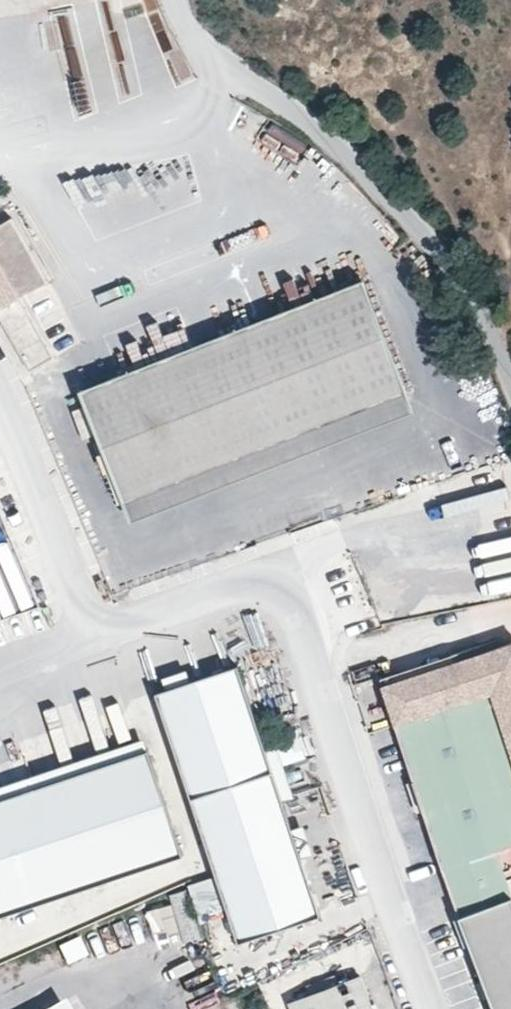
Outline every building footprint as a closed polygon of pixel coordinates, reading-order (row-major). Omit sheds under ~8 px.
[(55,35),(68,36),(69,15),(56,15),(55,35)] [(297,159),(305,137),(268,123),(260,145),(297,159)] [(88,189),(89,189),(82,167),(60,174),(71,210),(83,207),(88,224),(98,221),(88,189)] [(0,223),(0,323),(26,371),(52,356),(19,296),(45,282),(10,217),(0,223)] [(79,392),(123,499),(403,388),(359,279),(79,392)] [(403,388),(123,499),(131,520),(411,407),(403,388)] [(493,498),(510,493),(510,467),(486,474),(493,498)] [(371,578),(379,619),(510,594),(510,552),(371,578)] [(500,631),(435,655),(438,662),(370,688),(439,868),(510,840),(510,660),(500,631)] [(190,796),(272,767),(239,662),(155,689),(190,796)] [(147,748),(143,735),(0,782),(0,797),(147,748)] [(182,854),(147,748),(0,797),(0,915),(182,854)] [(318,909),(272,767),(190,796),(235,938),(318,909)] [(504,870),(510,867),(510,840),(439,868),(457,915),(510,894),(510,887),(504,870)] [(200,923),(224,914),(210,876),(186,885),(200,923)] [(156,948),(199,939),(187,888),(169,893),(172,905),(148,910),(156,948)] [(493,1008),(510,1008),(510,894),(457,915),(493,1008)] [(79,937),(60,945),(68,963),(87,954),(79,937)] [(359,970),(284,999),(288,1008),(374,1008),(359,970)]
